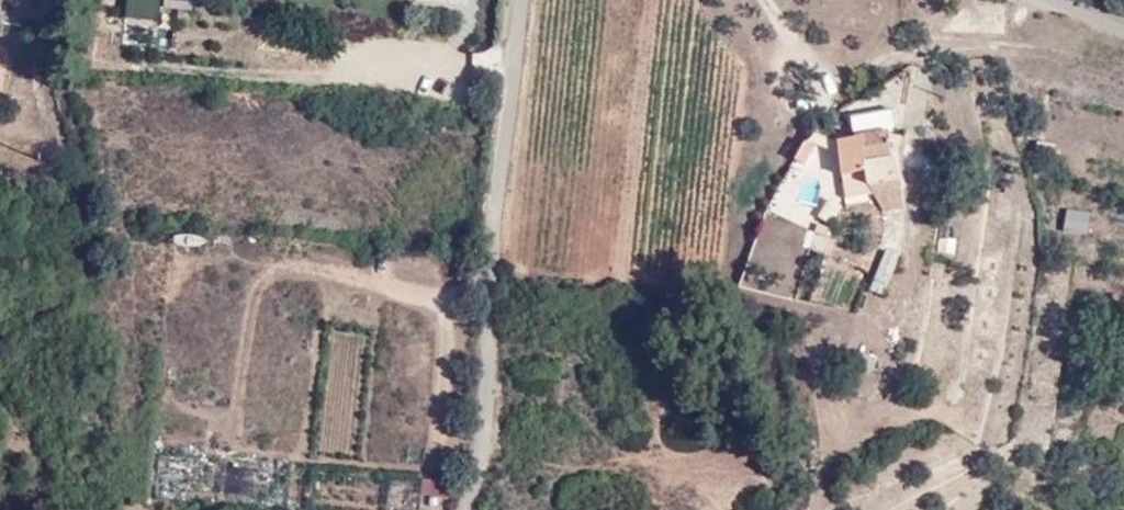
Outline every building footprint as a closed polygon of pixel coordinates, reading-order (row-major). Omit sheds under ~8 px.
[(192,9),(192,0),(162,0),(162,9),(192,9)] [(840,177),(843,200),(870,196),(882,216),(902,213),(899,187),(895,188),(893,165),(890,165),(886,136),(835,143),(839,177),(840,177)] [(895,258),(881,253),(864,292),(879,298),(895,258)] [(443,500),(444,481),(420,479),(419,498),(443,500)]
